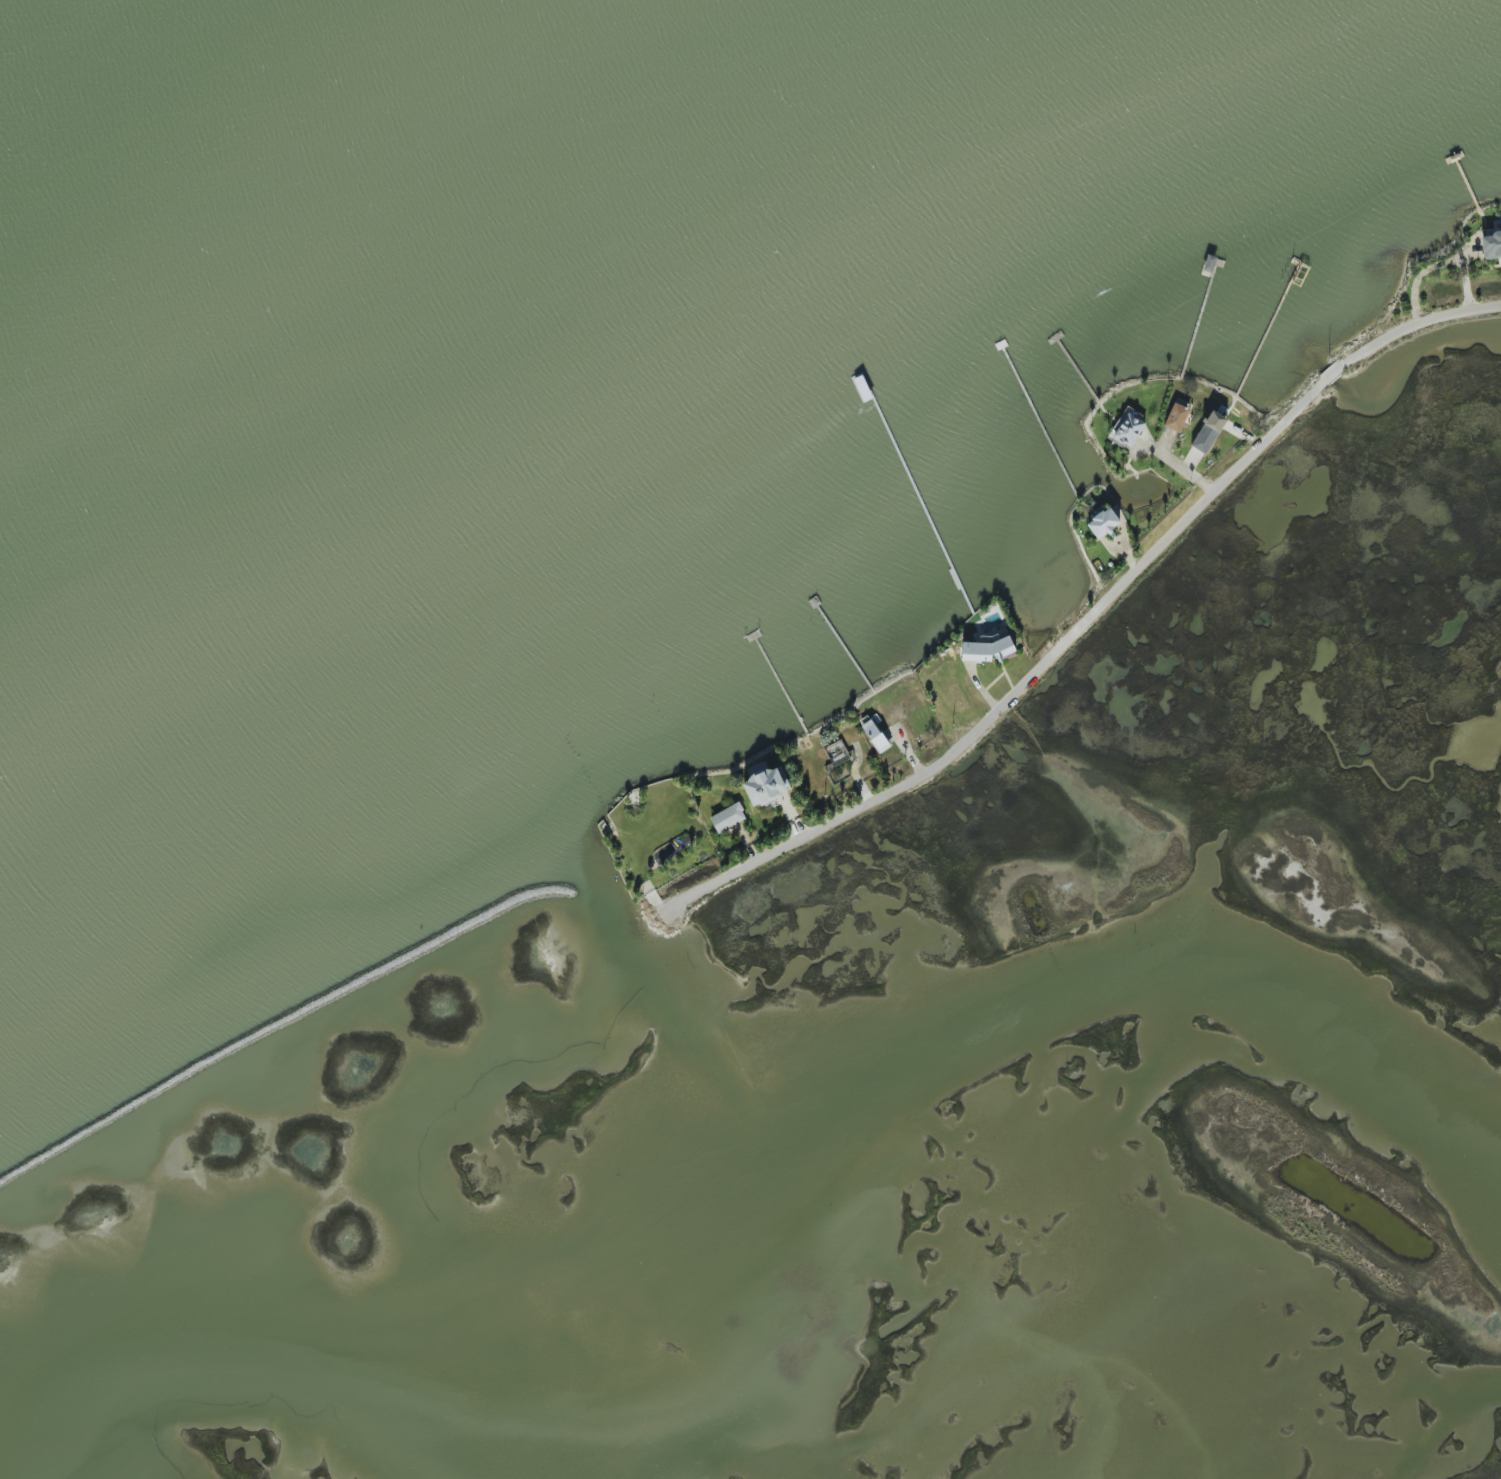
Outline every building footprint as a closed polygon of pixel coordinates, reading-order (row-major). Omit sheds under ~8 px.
[(1500,259),(1500,232),(1492,233),(1492,236),(1482,237),(1483,260),(1500,259)] [(1165,427),(1181,433),(1192,404),(1176,398),(1165,427)] [(1149,422),(1129,408),(1108,436),(1128,450),(1149,422)] [(1207,455),(1227,418),(1211,410),(1192,447),(1207,455)] [(1087,522),(1097,539),(1122,524),(1112,507),(1087,522)] [(962,661),(992,662),(992,654),(1013,654),(1013,642),(963,641),(962,661)] [(881,722),(876,713),(861,723),(879,754),(891,747),(877,724),(881,722)] [(753,807),(792,793),(782,766),(743,780),(753,807)] [(748,819),(740,803),(710,817),(718,834),(748,819)]
